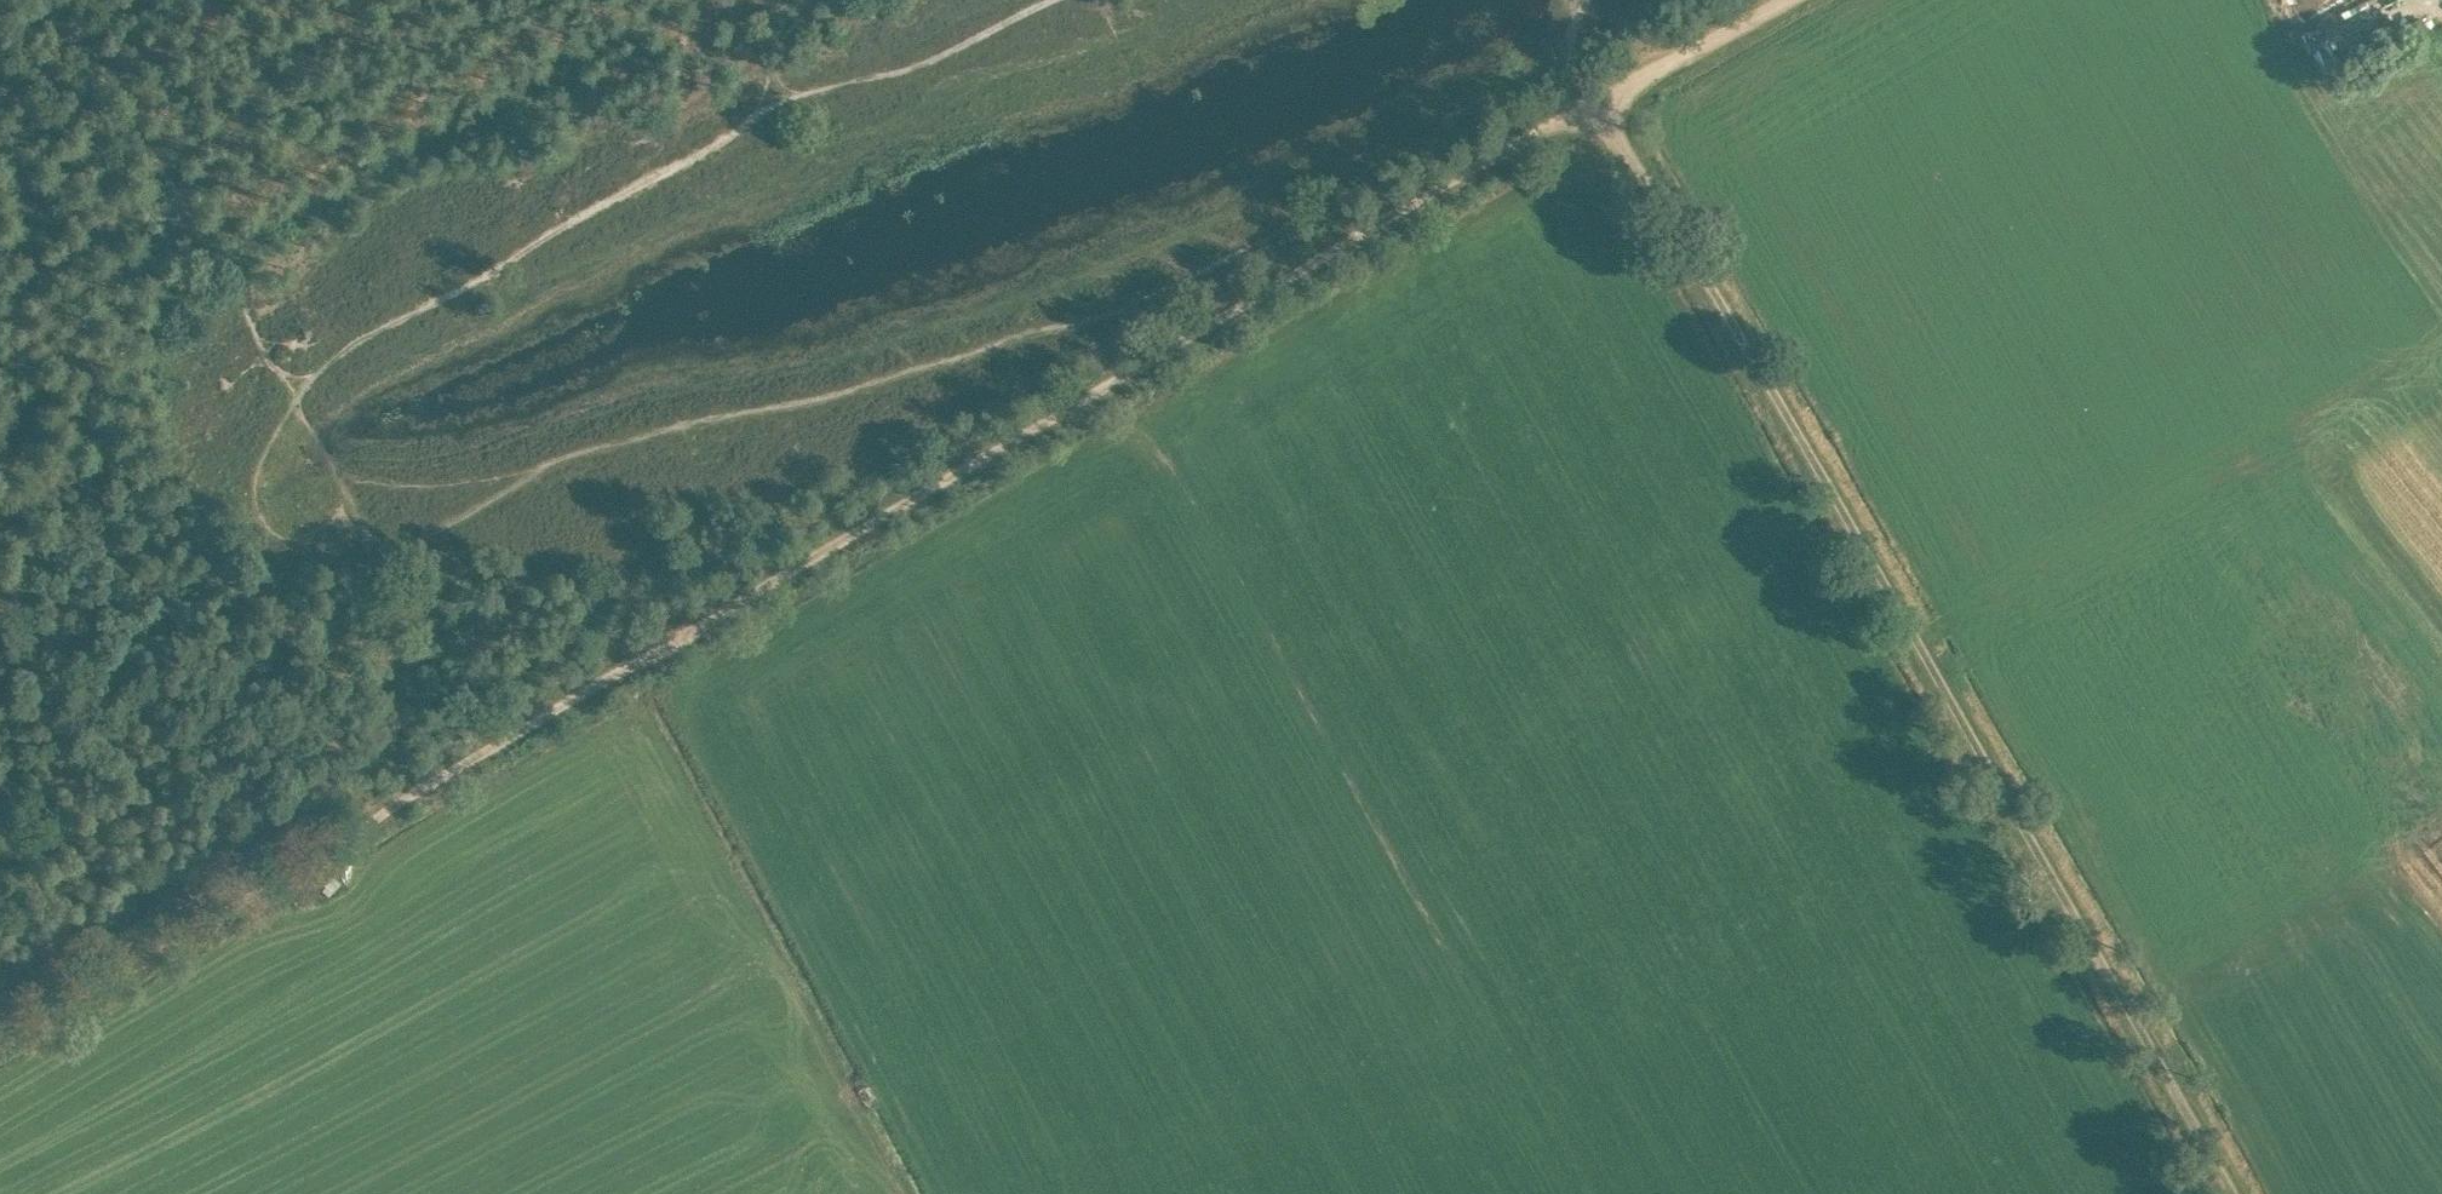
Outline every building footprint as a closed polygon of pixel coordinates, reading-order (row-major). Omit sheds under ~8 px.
[(2324,9),(2340,0),(2319,0),(2324,9)]
